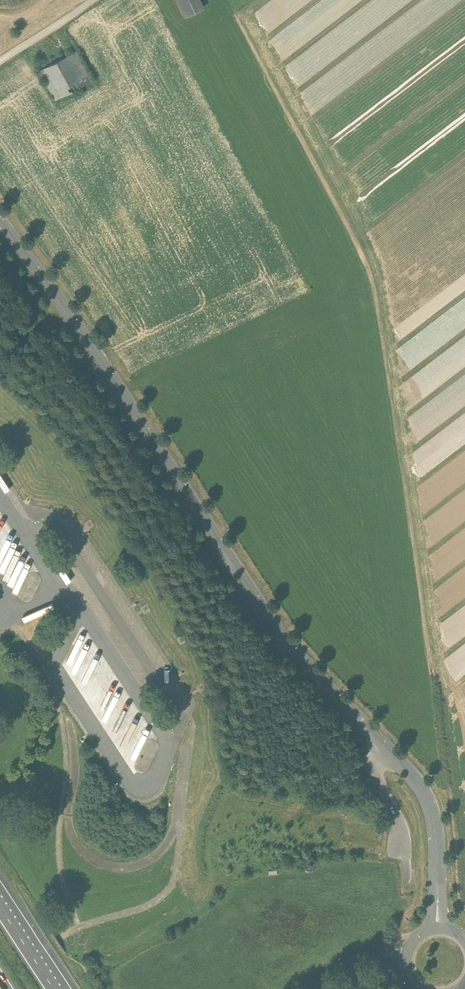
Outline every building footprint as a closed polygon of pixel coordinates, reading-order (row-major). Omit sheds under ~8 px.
[(202,9),(198,0),(177,0),(185,17),(202,9)] [(55,100),(92,80),(76,51),(39,71),(55,100)]
